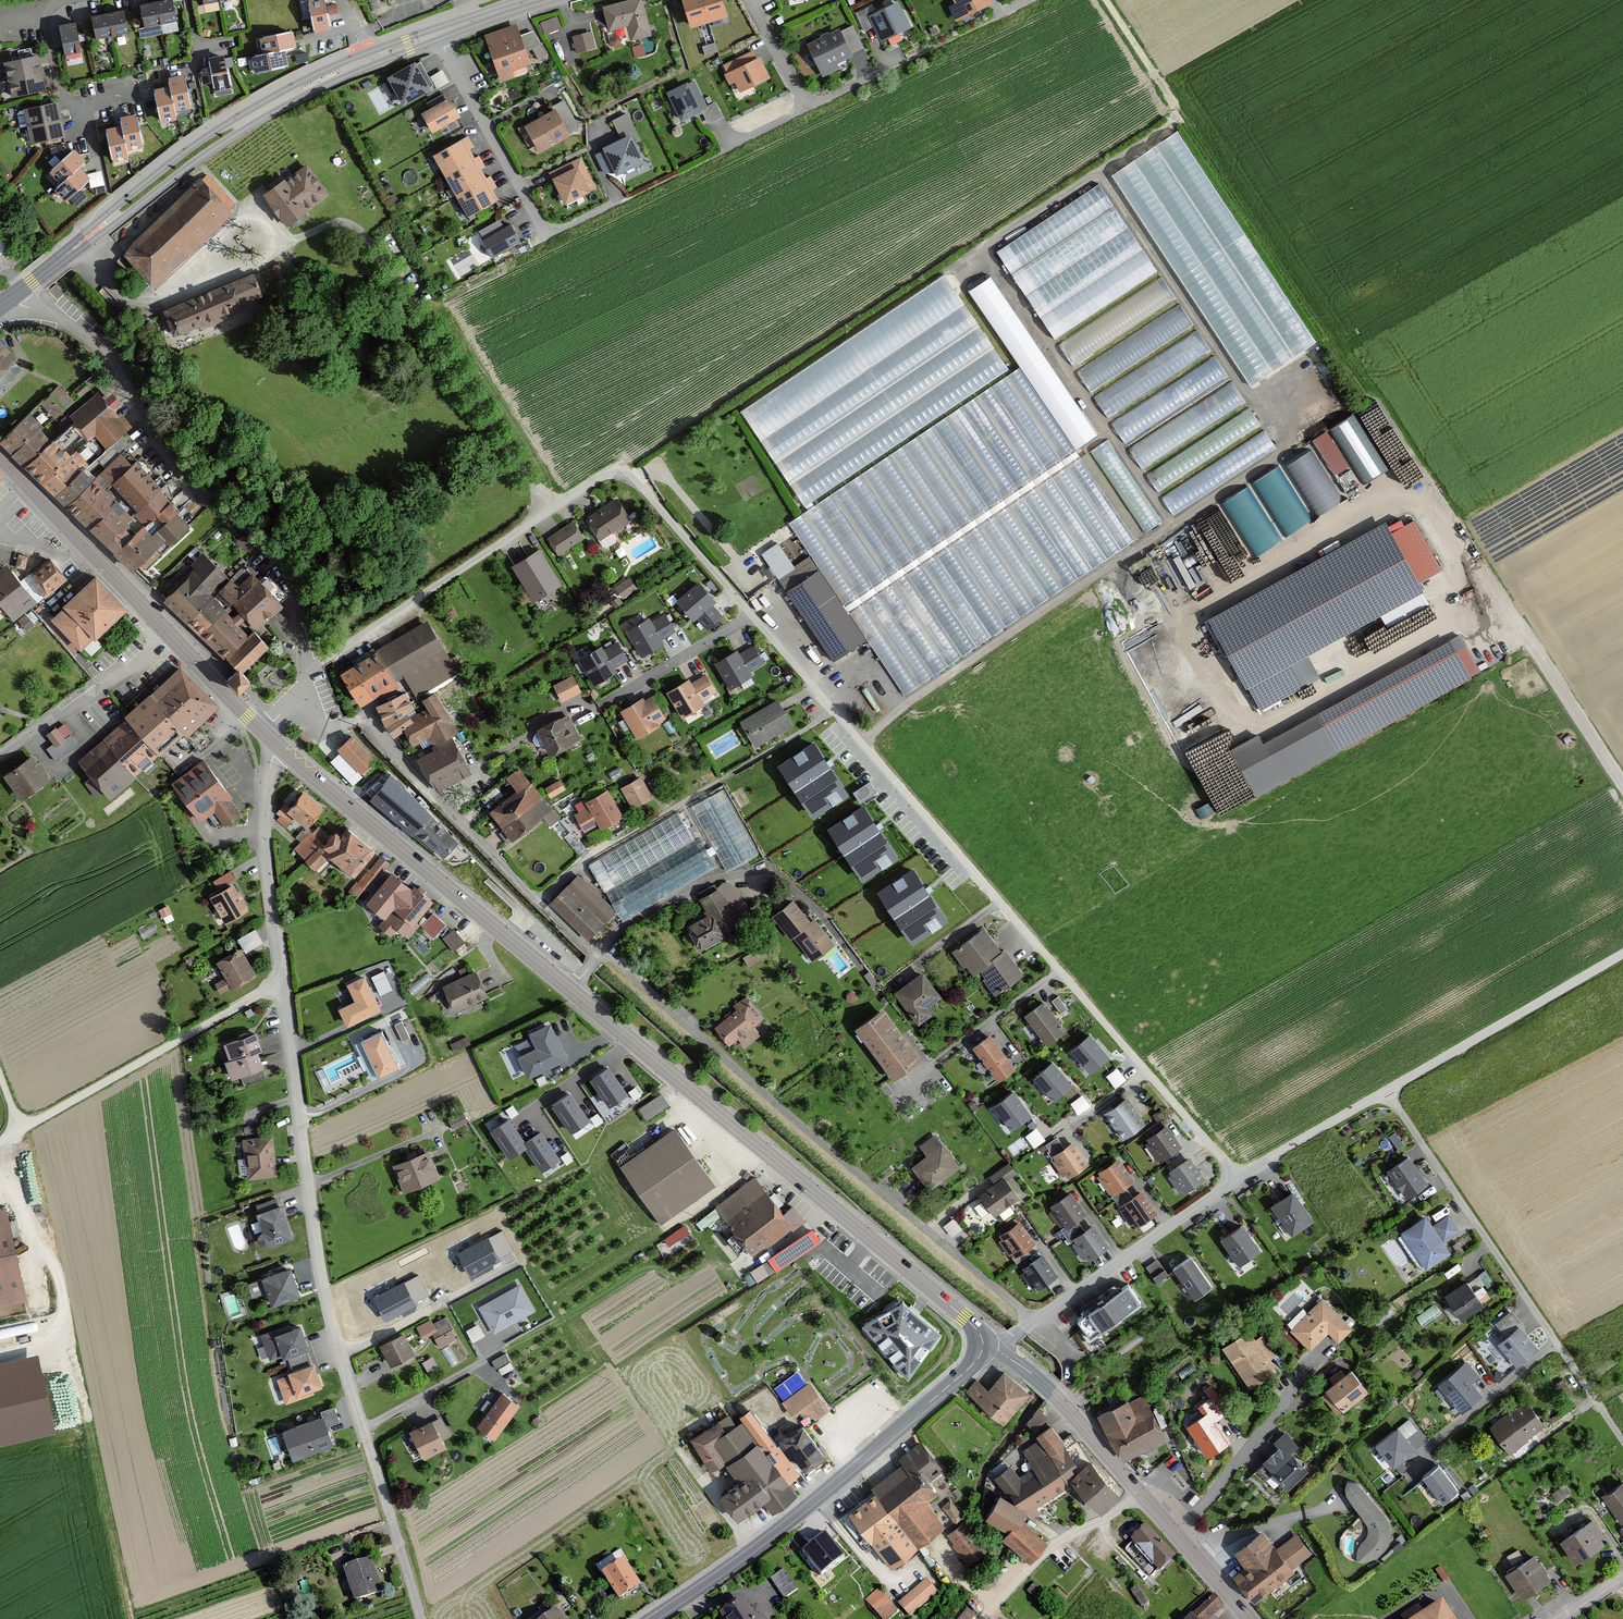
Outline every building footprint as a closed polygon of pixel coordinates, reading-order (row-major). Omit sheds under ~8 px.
[(203,8),(220,5),(219,0),(202,0),(203,8)] [(314,33),(330,29),(324,0),(309,0),(314,33)] [(601,10),(607,34),(628,29),(632,43),(651,38),(641,0),(640,0),(601,10)] [(689,31),(726,22),(720,0),(681,0),(689,31)] [(995,7),(991,0),(953,0),(956,7),(949,10),(957,26),(995,7)] [(170,2),(154,5),(158,29),(175,26),(170,2)] [(154,5),(138,8),(142,31),(158,29),(154,5)] [(911,31),(899,5),(871,18),(883,43),(911,31)] [(865,10),(855,15),(864,33),(874,28),(865,10)] [(125,13),(108,16),(113,41),(130,37),(125,13)] [(108,16),(92,19),(97,44),(113,41),(108,16)] [(562,28),(557,16),(541,23),(545,34),(562,28)] [(55,29),(62,61),(83,56),(76,24),(55,29)] [(483,38),(500,85),(514,80),(512,75),(532,68),(517,26),(483,38)] [(863,49),(853,27),(842,32),(853,54),(863,49)] [(839,31),(807,46),(823,80),(855,65),(839,31)] [(297,48),(294,32),(259,39),(262,54),(285,50),(297,48)] [(576,54),(595,48),(590,32),(571,38),(576,54)] [(21,47),(23,54),(38,51),(36,43),(21,47)] [(289,65),(285,50),(262,54),(252,57),(255,73),(289,65)] [(722,68),(726,77),(723,78),(735,101),(772,81),(760,58),(755,61),(751,52),(722,68)] [(223,56),(210,59),(216,91),(230,88),(223,56)] [(42,76),(39,58),(4,65),(8,82),(42,76)] [(434,86),(420,62),(389,80),(403,103),(434,86)] [(46,93),(42,76),(8,82),(11,100),(46,93)] [(171,87),(156,90),(162,122),(175,119),(174,111),(190,108),(183,76),(169,79),(171,87)] [(667,96),(681,124),(707,111),(693,83),(667,96)] [(462,120),(450,100),(421,116),(433,136),(462,120)] [(578,129),(562,102),(551,108),(567,136),(578,129)] [(31,123),(62,119),(60,103),(24,108),(26,124),(31,123)] [(553,113),(524,129),(539,157),(569,140),(553,113)] [(628,113),(613,121),(622,140),(603,149),(617,176),(643,163),(634,144),(642,140),(628,113)] [(123,127),(107,130),(115,165),(128,162),(127,154),(143,151),(135,115),(121,118),(123,127)] [(65,138),(62,119),(31,123),(33,142),(65,138)] [(1184,126),(1116,167),(1248,383),(1315,342),(1184,126)] [(432,159),(444,179),(474,161),(468,152),(473,149),(467,138),(432,159)] [(75,150),(50,172),(61,184),(66,179),(79,167),(86,161),(75,150)] [(444,179),(456,198),(485,180),(480,172),(485,169),(478,158),(474,161),(444,179)] [(580,159),(546,175),(562,208),(596,191),(580,159)] [(329,197),(305,164),(262,195),(286,228),(329,197)] [(90,179),(79,167),(55,191),(65,202),(90,179)] [(120,253),(153,288),(236,211),(203,176),(120,253)] [(456,198),(469,221),(499,203),(492,192),(497,190),(489,178),(485,180),(456,198)] [(1052,334),(1158,272),(1105,181),(999,244),(1052,334)] [(511,225),(483,240),(491,257),(520,242),(511,225)] [(9,243),(0,234),(0,251),(9,243)] [(279,264),(269,268),(275,284),(284,280),(279,264)] [(255,273),(163,311),(176,340),(267,301),(255,273)] [(1165,276),(1059,338),(1071,359),(1177,297),(1165,276)] [(956,277),(741,396),(805,510),(809,493),(804,492),(815,486),(817,478),(813,477),(821,472),(810,470),(817,466),(810,453),(809,457),(802,444),(805,434),(814,429),(809,447),(815,444),(825,447),(831,456),(835,454),(844,457),(896,428),(898,422),(942,397),(945,404),(1007,369),(956,277)] [(1161,318),(1077,365),(1088,385),(1184,331),(1178,320),(1166,327),(1161,318)] [(1108,414),(1211,347),(1198,327),(1095,394),(1108,414)] [(15,362),(18,358),(0,340),(0,390),(22,368),(15,362)] [(1218,354),(1112,417),(1124,438),(1230,375),(1218,354)] [(1142,464),(1247,399),(1234,379),(1130,444),(1142,464)] [(51,420),(68,403),(62,397),(64,394),(56,386),(49,392),(51,395),(39,407),(51,420)] [(103,400),(97,394),(52,435),(55,438),(68,451),(83,437),(87,442),(94,436),(106,448),(128,428),(113,412),(123,403),(112,392),(103,400)] [(1149,468),(1160,485),(1262,422),(1251,406),(1149,468)] [(1354,463),(1364,481),(1390,466),(1359,410),(1314,435),(1335,473),(1354,463)] [(28,414),(0,442),(13,455),(38,430),(41,427),(28,414)] [(1267,428),(1162,492),(1173,510),(1278,446),(1267,428)] [(38,430),(13,455),(24,467),(50,442),(38,430)] [(41,485),(72,456),(68,451),(55,438),(50,442),(24,467),(41,485)] [(1286,463),(1318,513),(1344,497),(1312,447),(1286,463)] [(135,464),(123,451),(95,479),(106,491),(135,464)] [(72,456),(41,485),(55,498),(85,469),(88,465),(76,452),(72,456)] [(1255,553),(1314,518),(1281,462),(1251,480),(1252,482),(1223,499),(1255,553)] [(106,491),(76,520),(90,533),(121,501),(134,516),(167,484),(159,474),(153,481),(135,464),(106,491)] [(723,513),(772,482),(762,466),(713,497),(723,513)] [(65,508),(95,479),(85,469),(55,498),(65,508)] [(95,479),(65,508),(76,520),(106,491),(95,479)] [(167,484),(134,516),(145,527),(170,503),(178,495),(167,484)] [(585,519),(600,541),(631,521),(617,499),(585,519)] [(119,532),(134,516),(121,501),(90,533),(113,556),(130,542),(119,532)] [(176,515),(179,511),(170,503),(145,527),(130,542),(113,556),(123,566),(176,515)] [(144,573),(189,528),(176,515),(123,566),(132,575),(139,568),(144,573)] [(1443,571),(1415,520),(1394,532),(1388,522),(1209,619),(1248,689),(1427,592),(1422,583),(1443,571)] [(557,558),(584,540),(571,521),(544,539),(557,558)] [(538,551),(511,568),(533,604),(560,587),(538,551)] [(226,573),(201,553),(190,565),(193,568),(162,601),(183,621),(207,594),(226,573)] [(27,557),(16,556),(14,569),(26,570),(27,557)] [(806,556),(774,578),(831,661),(863,639),(806,556)] [(36,604),(68,580),(52,557),(19,582),(36,604)] [(12,622),(36,604),(19,582),(6,565),(0,569),(0,607),(3,610),(12,622)] [(268,573),(259,582),(257,580),(243,593),(231,605),(258,632),(283,606),(282,605),(288,598),(285,591),(268,573)] [(95,640),(128,612),(96,576),(64,603),(67,607),(54,619),(89,659),(103,648),(95,640)] [(628,579),(613,590),(622,601),(636,591),(628,579)] [(231,605),(243,593),(230,581),(213,599),(207,594),(183,621),(200,639),(225,613),(231,605)] [(716,602),(699,582),(675,602),(692,621),(697,617),(709,631),(722,620),(710,606),(716,602)] [(27,613),(21,619),(29,627),(35,621),(27,613)] [(200,639),(226,661),(250,636),(225,613),(200,639)] [(626,632),(642,658),(664,644),(661,640),(675,631),(664,615),(652,622),(649,618),(626,632)] [(456,674),(426,622),(378,649),(397,682),(403,678),(415,697),(456,674)] [(250,636),(226,661),(237,670),(241,674),(268,645),(254,632),(250,636)] [(1338,754),(1473,679),(1452,640),(1316,715),(1338,754)] [(578,662),(593,687),(617,673),(615,669),(628,661),(617,644),(605,652),(602,647),(578,662)] [(713,665),(728,690),(753,675),(751,671),(763,663),(753,646),(739,654),(737,651),(713,665)] [(378,649),(340,673),(362,707),(399,686),(397,682),(378,649)] [(188,737),(221,707),(180,666),(150,696),(184,733),(188,737)] [(246,688),(250,683),(241,674),(237,670),(233,675),(225,682),(238,695),(246,688)] [(560,703),(581,693),(573,675),(551,685),(560,703)] [(666,694),(681,720),(705,706),(702,702),(716,694),(706,676),(692,684),(689,680),(666,694)] [(375,710),(386,727),(408,714),(416,709),(406,692),(375,710)] [(147,693),(123,716),(161,755),(184,733),(150,696),(147,693)] [(393,739),(405,731),(413,745),(430,735),(436,744),(450,736),(458,731),(436,693),(423,701),(432,716),(415,725),(408,714),(386,727),(393,739)] [(620,711),(637,740),(658,728),(655,724),(669,716),(657,693),(644,701),(643,698),(620,711)] [(755,749),(794,725),(778,699),(738,723),(755,749)] [(538,731),(551,756),(581,740),(568,715),(538,731)] [(73,763),(110,802),(143,771),(159,789),(171,778),(155,760),(161,755),(123,716),(73,763)] [(45,735),(54,748),(63,741),(55,729),(45,735)] [(309,746),(313,742),(303,732),(299,736),(309,746)] [(336,751),(360,776),(377,761),(352,736),(336,751)] [(437,793),(471,773),(450,736),(436,744),(430,747),(432,751),(418,759),(437,793)] [(847,795),(814,745),(780,767),(813,817),(847,795)] [(32,757),(2,778),(20,802),(49,780),(32,757)] [(232,799),(203,760),(171,783),(200,822),(215,811),(225,825),(240,814),(230,801),(232,799)] [(516,790),(489,812),(502,829),(542,796),(518,767),(505,778),(516,790)] [(371,799),(415,835),(434,816),(434,812),(393,773),(371,799)] [(619,789),(631,811),(653,798),(641,777),(619,789)] [(548,799),(565,790),(559,778),(542,788),(548,799)] [(862,800),(878,789),(871,778),(854,788),(862,800)] [(308,829),(325,808),(305,791),(287,811),(308,829)] [(586,803),(588,807),(573,815),(583,834),(598,825),(601,830),(623,818),(608,791),(586,803)] [(542,796),(502,829),(512,842),(544,817),(551,825),(560,817),(542,796)] [(280,806),(274,814),(285,824),(292,816),(280,806)] [(897,858),(863,808),(829,831),(863,881),(897,858)] [(681,811),(590,859),(604,886),(696,838),(681,811)] [(446,856),(461,840),(434,816),(415,835),(435,851),(446,856)] [(336,831),(324,846),(331,851),(329,854),(320,846),(305,862),(316,872),(330,857),(356,878),(377,851),(348,829),(343,836),(336,831)] [(309,833),(292,849),(302,860),(319,844),(309,833)] [(678,882),(713,861),(705,848),(670,868),(678,882)] [(387,865),(379,857),(348,891),(356,899),(387,865)] [(388,908),(410,882),(389,865),(367,891),(363,893),(356,902),(371,932),(390,913),(388,908)] [(214,878),(220,887),(238,876),(233,867),(214,878)] [(947,922),(913,871),(878,894),(912,945),(947,922)] [(549,904),(589,942),(616,914),(576,876),(549,904)] [(630,880),(610,895),(624,915),(647,899),(642,892),(640,894),(630,880)] [(208,899),(222,925),(248,910),(234,884),(208,899)] [(750,924),(727,884),(699,900),(708,915),(686,927),(701,952),(750,924)] [(397,930),(408,940),(421,926),(417,923),(434,901),(414,885),(395,910),(386,920),(387,921),(380,929),(390,938),(397,930)] [(811,965),(835,947),(815,921),(811,924),(794,901),(772,917),(789,940),(791,938),(811,965)] [(433,939),(444,926),(432,916),(421,929),(433,939)] [(444,934),(455,949),(466,939),(455,925),(444,934)] [(254,929),(236,940),(245,954),(263,944),(254,929)] [(983,929),(951,954),(970,978),(975,974),(1002,953),(983,929)] [(747,969),(769,957),(762,946),(741,958),(747,969)] [(219,996),(230,989),(231,991),(256,977),(240,949),(216,963),(224,979),(213,985),(219,996)] [(994,998),(1024,975),(1005,951),(1002,953),(975,974),(994,998)] [(378,998),(392,992),(383,972),(369,978),(378,998)] [(476,972),(442,988),(455,1014),(488,998),(476,972)] [(893,995),(918,1028),(933,1017),(928,1010),(943,999),(923,972),(893,995)] [(347,1027),(381,1011),(365,977),(347,985),(355,1002),(339,1009),(347,1027)] [(728,1047),(764,1019),(745,995),(732,1006),(735,1011),(713,1029),(728,1047)] [(1047,1047),(1067,1032),(1044,1002),(1024,1017),(1047,1047)] [(856,1030),(893,1079),(921,1059),(884,1010),(856,1030)] [(402,1045),(409,1041),(400,1023),(392,1027),(402,1045)] [(529,1079),(568,1060),(552,1026),(530,1036),(536,1050),(519,1058),(529,1079)] [(378,1079),(399,1069),(382,1033),(361,1044),(378,1079)] [(258,1053),(263,1051),(257,1034),(224,1045),(229,1062),(258,1053)] [(998,1083),(1016,1071),(991,1037),(973,1049),(998,1083)] [(1109,1059),(1090,1037),(1072,1052),(1091,1074),(1109,1059)] [(230,1080),(264,1069),(258,1053),(229,1062),(225,1063),(230,1080)] [(1116,1084),(1127,1076),(1119,1064),(1107,1072),(1116,1084)] [(1072,1086),(1052,1065),(1035,1080),(1054,1102),(1072,1086)] [(627,1096),(608,1069),(591,1082),(609,1108),(627,1096)] [(640,1105),(648,1117),(670,1102),(663,1090),(640,1105)] [(1079,1111),(1092,1103),(1085,1091),(1072,1099),(1079,1111)] [(1031,1118),(1013,1094),(994,1108),(1012,1132),(1031,1118)] [(589,1122),(571,1096),(553,1108),(571,1134),(589,1122)] [(1121,1142),(1146,1126),(1129,1099),(1104,1116),(1121,1142)] [(525,1145),(509,1121),(491,1134),(510,1160),(525,1149),(542,1173),(559,1161),(541,1134),(525,1145)] [(1038,1124),(1027,1132),(1036,1144),(1046,1136),(1038,1124)] [(1161,1163),(1182,1148),(1168,1127),(1146,1142),(1161,1163)] [(660,1224),(715,1185),(676,1128),(620,1167),(660,1224)] [(277,1179),(272,1137),(242,1140),(246,1182),(277,1179)] [(930,1193),(960,1169),(941,1145),(939,1146),(932,1137),(918,1147),(925,1157),(911,1169),(930,1193)] [(1064,1182),(1089,1166),(1074,1143),(1049,1160),(1064,1182)] [(402,1193),(440,1178),(429,1152),(392,1166),(402,1193)] [(1390,1171),(1408,1199),(1429,1185),(1411,1158),(1390,1171)] [(1111,1199),(1135,1183),(1119,1159),(1095,1174),(1111,1199)] [(1182,1196),(1205,1181),(1191,1159),(1169,1174),(1182,1196)] [(995,1172),(1000,1180),(979,1195),(995,1218),(1019,1200),(1006,1182),(1016,1175),(1009,1163),(995,1172)] [(752,1257),(805,1222),(792,1207),(784,1212),(753,1178),(715,1209),(752,1257)] [(1134,1230),(1158,1214),(1143,1191),(1118,1207),(1134,1230)] [(1271,1208),(1293,1237),(1314,1221),(1293,1192),(1271,1208)] [(1061,1233),(1087,1215),(1072,1193),(1046,1211),(1061,1233)] [(282,1206),(278,1207),(276,1200),(255,1207),(258,1214),(256,1215),(263,1233),(262,1233),(260,1234),(258,1237),(257,1240),(257,1242),(259,1245),(261,1247),(264,1248),(267,1248),(268,1247),(293,1239),(282,1206)] [(25,1303),(5,1211),(0,1212),(0,1308),(25,1303)] [(955,1215),(946,1222),(952,1230),(962,1223),(955,1215)] [(1446,1216),(1432,1226),(1427,1218),(1403,1233),(1427,1271),(1451,1256),(1442,1242),(1457,1233),(1446,1216)] [(657,1238),(665,1254),(686,1243),(683,1236),(692,1231),(688,1223),(657,1238)] [(1010,1261),(1035,1245),(1021,1223),(996,1239),(1010,1261)] [(1238,1267),(1262,1253),(1245,1225),(1221,1240),(1238,1267)] [(1083,1264),(1108,1248),(1094,1226),(1069,1241),(1083,1264)] [(777,1273),(811,1250),(802,1237),(768,1260),(777,1273)] [(500,1261),(488,1239),(458,1255),(470,1277),(500,1261)] [(1034,1293),(1058,1277),(1044,1255),(1019,1271),(1034,1293)] [(1159,1255),(1147,1262),(1159,1278),(1170,1271),(1159,1255)] [(1172,1270),(1194,1302),(1213,1289),(1191,1257),(1172,1270)] [(291,1269),(261,1279),(270,1307),(301,1297),(291,1269)] [(1442,1296),(1461,1323),(1483,1308),(1464,1281),(1442,1296)] [(1090,1341),(1142,1304),(1127,1283),(1075,1319),(1090,1341)] [(415,1306),(404,1284),(374,1299),(386,1321),(415,1306)] [(492,1336),(534,1314),(519,1286),(477,1308),(492,1336)] [(1336,1344),(1351,1330),(1323,1300),(1289,1332),(1309,1353),(1327,1335),(1336,1344)] [(939,1336),(903,1306),(864,1328),(908,1380),(939,1336)] [(427,1322),(413,1329),(419,1341),(430,1335),(438,1349),(454,1341),(443,1319),(429,1327),(427,1322)] [(472,1337),(485,1333),(481,1321),(468,1325),(472,1337)] [(269,1361),(282,1356),(283,1359),(287,1358),(306,1351),(309,1350),(301,1326),(288,1330),(287,1326),(260,1336),(269,1361)] [(1498,1346),(1517,1369),(1539,1351),(1520,1328),(1498,1346)] [(1223,1347),(1251,1390),(1277,1373),(1269,1361),(1277,1355),(1263,1334),(1255,1339),(1249,1330),(1223,1347)] [(379,1346),(389,1367),(414,1355),(404,1334),(379,1346)] [(41,1351),(0,1359),(0,1441),(57,1430),(41,1351)] [(306,1351),(287,1358),(292,1372),(311,1365),(306,1351)] [(436,1368),(430,1358),(419,1364),(425,1375),(436,1368)] [(312,1391),(323,1387),(315,1364),(311,1365),(292,1372),(289,1373),(290,1376),(276,1381),(285,1406),(313,1396),(312,1391)] [(1439,1387),(1460,1415),(1489,1393),(1468,1365),(1439,1387)] [(1344,1413),(1370,1393),(1352,1370),(1326,1391),(1344,1413)] [(1004,1425),(1029,1393),(1004,1373),(989,1392),(974,1380),(963,1393),(1004,1425)] [(809,1385),(781,1404),(792,1418),(800,1413),(810,1416),(814,1423),(829,1412),(809,1385)] [(496,1439),(521,1406),(502,1392),(477,1426),(496,1439)] [(1189,1427),(1210,1459),(1232,1445),(1215,1420),(1223,1415),(1212,1398),(1198,1407),(1204,1417),(1189,1427)] [(1112,1444),(1158,1423),(1151,1406),(1134,1413),(1129,1401),(1097,1416),(1112,1444)] [(1509,1454),(1546,1425),(1526,1401),(1490,1429),(1509,1454)] [(1039,1431),(1053,1418),(1041,1405),(1027,1418),(1039,1431)] [(329,1428),(340,1424),(334,1407),(319,1412),(321,1417),(294,1427),(306,1457),(336,1446),(329,1428)] [(788,1484),(799,1475),(779,1447),(785,1444),(784,1442),(785,1441),(782,1436),(777,1440),(757,1412),(736,1425),(730,1415),(690,1440),(711,1474),(725,1465),(737,1482),(727,1489),(747,1517),(766,1502),(775,1514),(798,1497),(788,1484)] [(426,1460),(449,1448),(432,1418),(410,1430),(426,1460)] [(1167,1442),(1158,1423),(1112,1444),(1122,1456),(1124,1455),(1128,1461),(1167,1442)] [(785,1444),(807,1473),(829,1457),(807,1428),(805,1426),(785,1441),(784,1442),(785,1444)] [(1072,1480),(1081,1471),(1092,1462),(1071,1435),(1063,1441),(1053,1426),(1036,1437),(1038,1440),(1067,1487),(1072,1480)] [(1375,1445),(1394,1473),(1418,1456),(1399,1428),(1375,1445)] [(1296,1446),(1284,1432),(1274,1442),(1280,1448),(1264,1462),(1287,1488),(1307,1471),(1290,1452),(1296,1446)] [(1021,1451),(1032,1469),(1020,1478),(1009,1466),(993,1478),(1019,1507),(1031,1520),(1040,1513),(1036,1507),(1067,1487),(1038,1440),(1021,1451)] [(929,1482),(944,1472),(922,1443),(900,1461),(903,1465),(913,1478),(929,1482)] [(1105,1515),(1124,1497),(1092,1462),(1081,1471),(1072,1480),(1105,1515)] [(1442,1502),(1459,1491),(1441,1464),(1423,1476),(1442,1502)] [(874,1487),(920,1547),(946,1526),(927,1502),(938,1493),(932,1484),(929,1482),(913,1478),(903,1465),(874,1487)] [(1350,1481),(1347,1482),(1345,1484),(1344,1489),(1345,1495),(1348,1499),(1366,1527),(1367,1532),(1366,1538),(1358,1547),(1355,1553),(1355,1557),(1355,1562),(1356,1565),(1359,1564),(1368,1563),(1377,1560),(1383,1554),(1387,1548),(1389,1541),(1391,1534),(1389,1527),(1386,1519),(1365,1492),(1359,1485),(1354,1482),(1350,1481)] [(1620,1526),(1622,1524),(1622,1485),(1622,1483),(1600,1498),(1620,1526)] [(894,1567),(920,1547),(874,1487),(835,1517),(865,1558),(873,1561),(881,1557),(894,1567)] [(1000,1495),(984,1521),(1008,1534),(1015,1526),(1019,1529),(1026,1524),(1031,1520),(1019,1507),(1000,1495)] [(939,1508),(955,1526),(964,1518),(948,1500),(939,1508)] [(1561,1542),(1577,1565),(1608,1543),(1592,1520),(1561,1542)] [(967,1566),(986,1552),(963,1522),(944,1537),(967,1566)] [(1003,1540),(1031,1564),(1049,1544),(1026,1524),(1019,1529),(1015,1526),(1008,1534),(1003,1540)] [(1113,1557),(1142,1585),(1157,1570),(1161,1574),(1176,1558),(1144,1526),(1113,1557)] [(1233,1554),(1245,1568),(1232,1578),(1252,1604),(1293,1574),(1290,1570),(1309,1555),(1293,1535),(1275,1549),(1260,1532),(1233,1554)] [(801,1554),(819,1578),(843,1559),(824,1535),(801,1554)] [(1504,1573),(1521,1599),(1550,1581),(1533,1555),(1504,1573)] [(343,1570),(354,1605),(384,1595),(373,1561),(343,1570)] [(602,1577),(619,1602),(642,1587),(625,1562),(602,1577)] [(798,1592),(783,1570),(768,1580),(784,1602),(798,1592)] [(912,1615),(940,1589),(927,1575),(899,1601),(912,1615)] [(1034,1583),(1024,1594),(1036,1605),(1046,1594),(1034,1583)] [(876,1587),(860,1602),(875,1618),(892,1618),(899,1612),(876,1587)] [(1067,1599),(1056,1589),(1048,1598),(1059,1608),(1067,1599)] [(1224,1608),(1210,1595),(1187,1618),(1213,1618),(1224,1608)] [(746,1599),(720,1616),(723,1618),(758,1618),(746,1599)] [(1446,1605),(1425,1618),(1455,1618),(1446,1605)] [(976,1611),(966,1606),(959,1618),(971,1618),(976,1611)]
